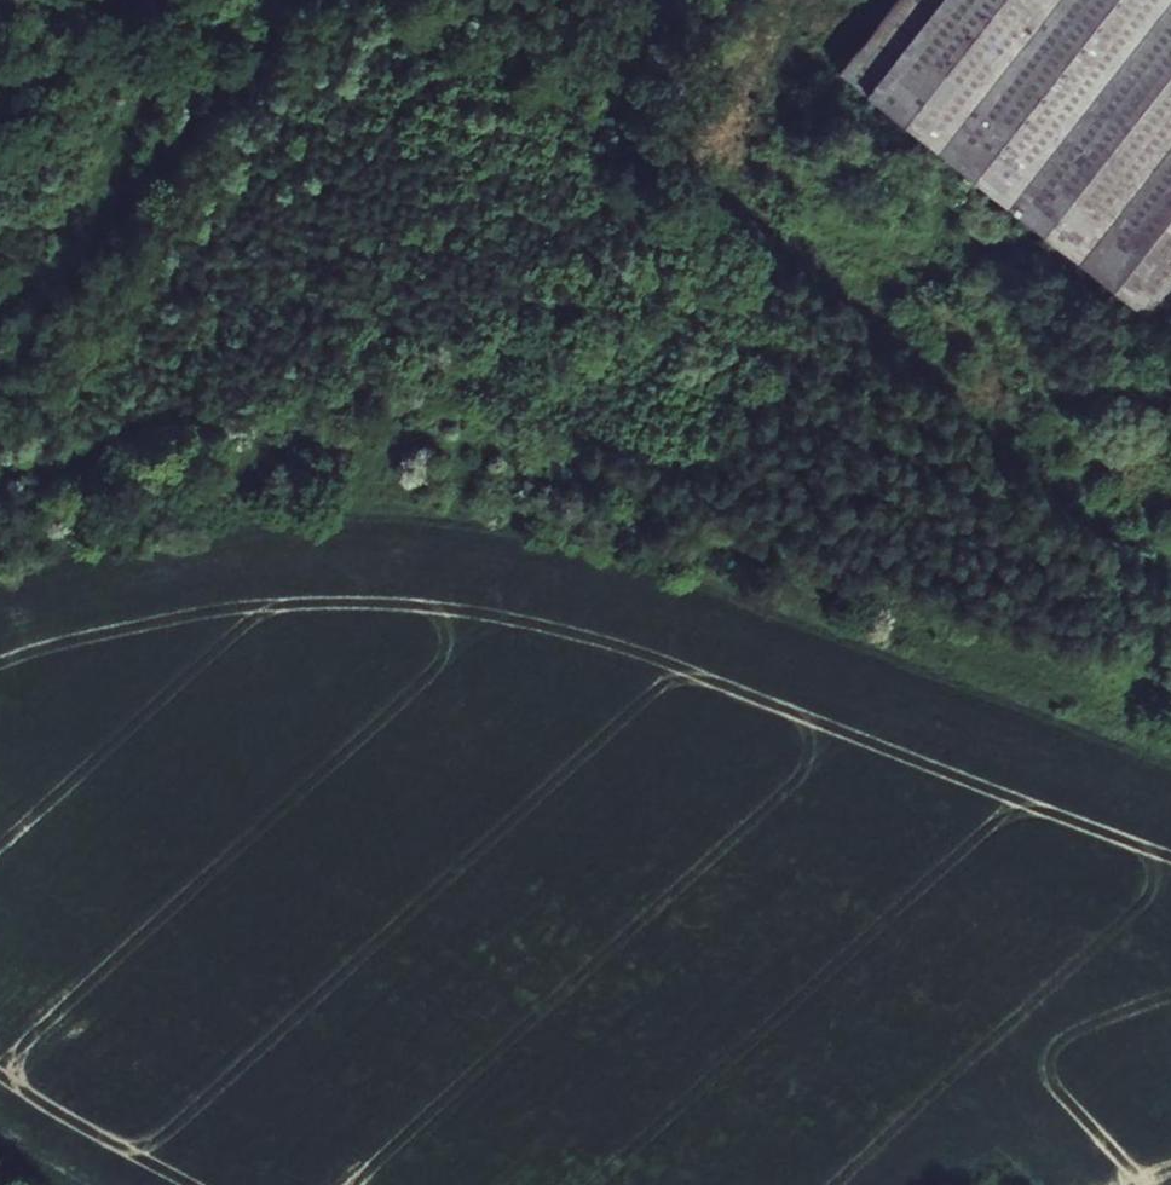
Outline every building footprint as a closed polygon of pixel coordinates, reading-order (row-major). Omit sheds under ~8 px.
[(853,92),(1155,314),(1170,293),(1170,0),(921,0),(853,92)]
